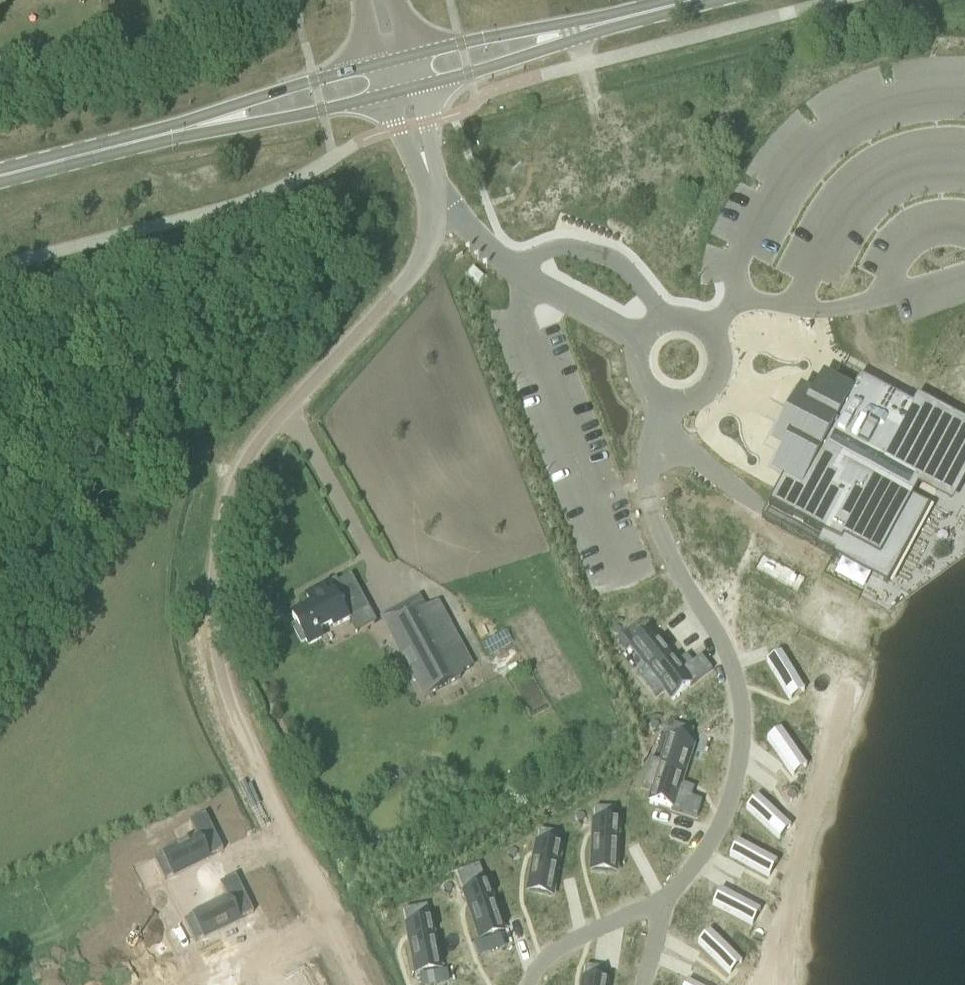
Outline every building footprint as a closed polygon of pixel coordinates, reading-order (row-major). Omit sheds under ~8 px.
[(632,165),(598,174),(606,201),(639,193),(632,165)] [(473,268),(468,274),(478,283),(483,278),(473,268)] [(774,504),(831,535),(828,539),(841,546),(834,559),(889,589),(931,510),(912,500),(917,491),(922,483),(951,499),(964,472),(964,425),(919,400),(914,410),(862,382),(852,399),(835,390),(815,426),(812,424),(808,433),(803,441),(806,443),(787,478),(787,479),(774,504)] [(311,605),(292,616),(297,625),(293,628),(301,643),(306,642),(308,646),(321,638),(318,631),(331,624),(333,628),(348,620),(369,609),(350,575),(337,582),(336,579),(328,583),(306,595),(311,605)] [(425,609),(419,597),(379,618),(423,699),(437,691),(462,677),(461,674),(474,667),(438,602),(425,609)] [(638,622),(616,639),(624,650),(647,633),(638,622)] [(651,634),(632,649),(646,667),(637,674),(655,699),(665,692),(671,700),(689,686),(690,688),(692,686),(712,671),(701,657),(692,664),(686,656),(677,663),(678,664),(676,666),(674,663),(673,662),(651,634)] [(781,653),(766,662),(786,694),(790,700),(792,699),(788,693),(793,689),(799,686),(802,693),(804,692),(800,685),(781,653)] [(667,722),(663,735),(690,744),(694,730),(667,722)] [(781,730),(767,739),(788,770),(793,776),(794,775),(790,769),(795,765),(800,762),(805,768),(806,767),(802,761),(781,730)] [(650,759),(641,788),(653,792),(649,802),(671,809),(671,810),(675,812),(697,818),(702,801),(691,798),(694,789),(683,785),(683,787),(680,786),(681,783),(682,781),(689,758),(692,747),(668,740),(661,762),(650,759)] [(757,797),(746,809),(774,834),(779,839),(781,838),(775,833),(779,828),(784,824),(789,829),(791,827),(785,822),(757,797)] [(591,870),(591,871),(592,871),(614,872),(615,872),(615,871),(616,861),(618,823),(612,822),(612,809),(595,808),(594,821),(593,834),(593,836),(592,860),(591,870)] [(197,838),(154,859),(164,880),(207,859),(223,851),(213,830),(205,814),(189,822),(197,838)] [(528,891),(528,892),(529,892),(551,896),(552,896),(552,895),(554,885),(561,848),(554,846),(557,833),(540,830),(537,843),(535,853),(534,855),(534,858),(530,881),(528,891)] [(737,841),(729,856),(763,874),(769,877),(770,876),(764,872),(767,866),(770,861),(776,864),(777,863),(771,859),(737,841)] [(479,864),(457,872),(464,892),(464,893),(468,904),(469,907),(476,928),(480,938),(480,939),(481,938),(502,931),(503,931),(503,929),(499,920),(487,884),(486,885),(479,864)] [(227,899),(184,920),(195,942),(238,921),(254,913),(235,876),(220,884),(227,899)] [(720,890),(712,905),(746,922),(752,926),(753,924),(747,920),(750,915),(753,909),(759,913),(760,911),(754,907),(720,890)] [(427,905),(404,910),(407,925),(408,934),(409,938),(409,940),(414,962),(416,972),(416,973),(417,973),(438,969),(440,969),(439,967),(438,958),(430,920),(427,905)] [(710,931),(698,943),(724,970),(730,975),(731,974),(726,968),(731,963),(735,959),(740,964),(741,963),(736,958),(710,931)] [(473,944),(477,957),(505,947),(500,934),(473,944)] [(607,983),(601,982),(603,968),(586,966),(584,979),(583,979),(582,984),(607,984),(607,983)] [(421,984),(444,984),(450,984),(447,970),(419,976),(421,984)]
